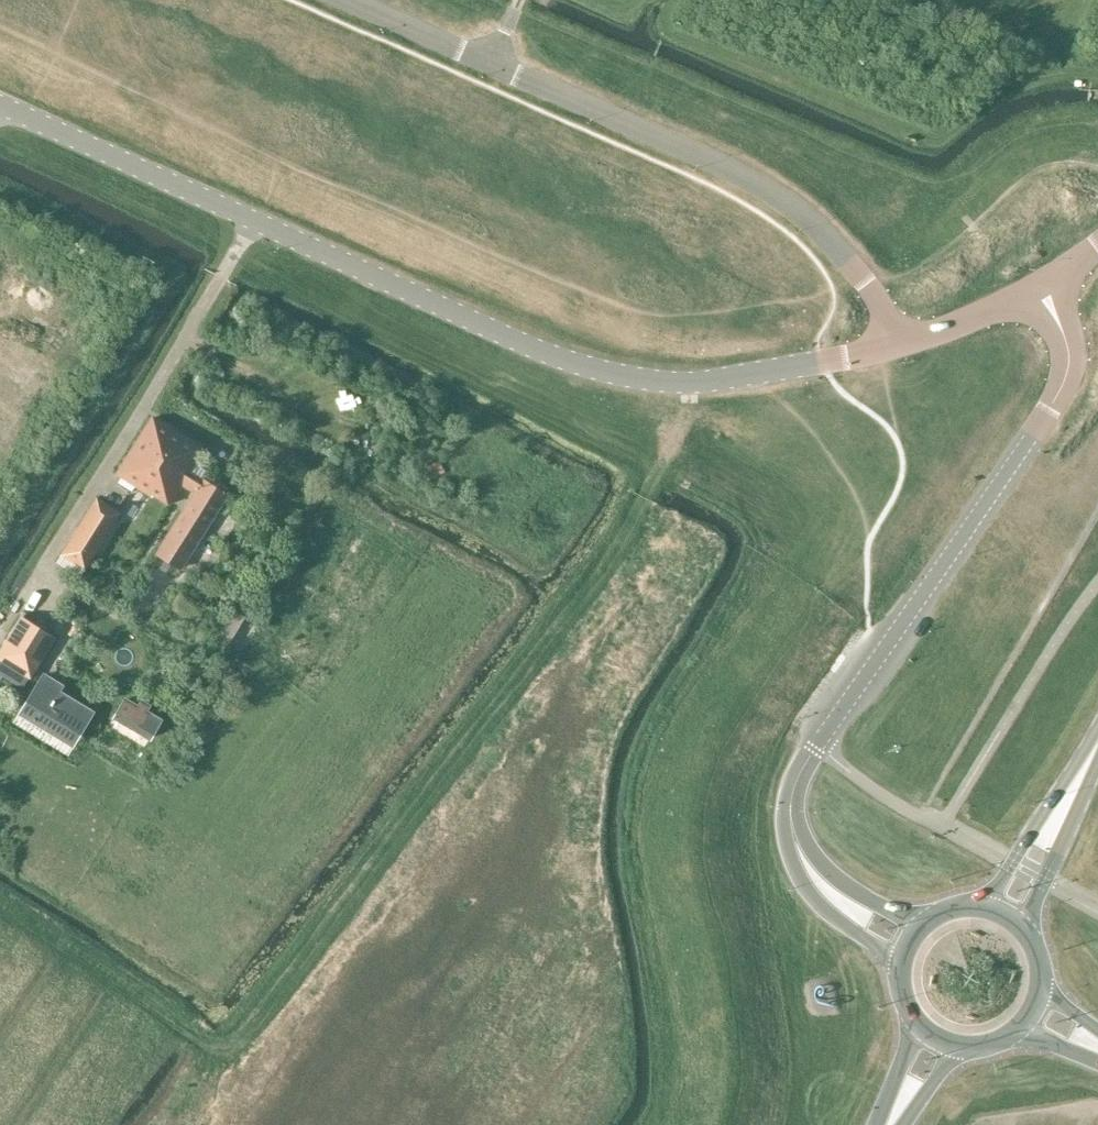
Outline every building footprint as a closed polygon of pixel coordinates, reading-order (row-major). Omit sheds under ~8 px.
[(202,481),(188,472),(203,447),(152,416),(117,474),(122,478),(120,482),(132,491),(136,486),(152,496),(153,493),(170,502),(184,480),(197,488),(155,553),(181,570),(228,494),(204,478),(202,481)] [(120,513),(100,500),(64,557),(84,570),(120,513)] [(229,644),(246,616),(230,606),(214,635),(229,644)] [(22,688),(28,678),(30,679),(56,637),(20,615),(0,648),(0,674),(22,688)] [(43,674),(18,714),(62,741),(84,706),(60,691),(63,686),(43,674)] [(112,718),(150,741),(162,720),(147,711),(150,705),(141,700),(137,706),(124,698),(112,718)]
